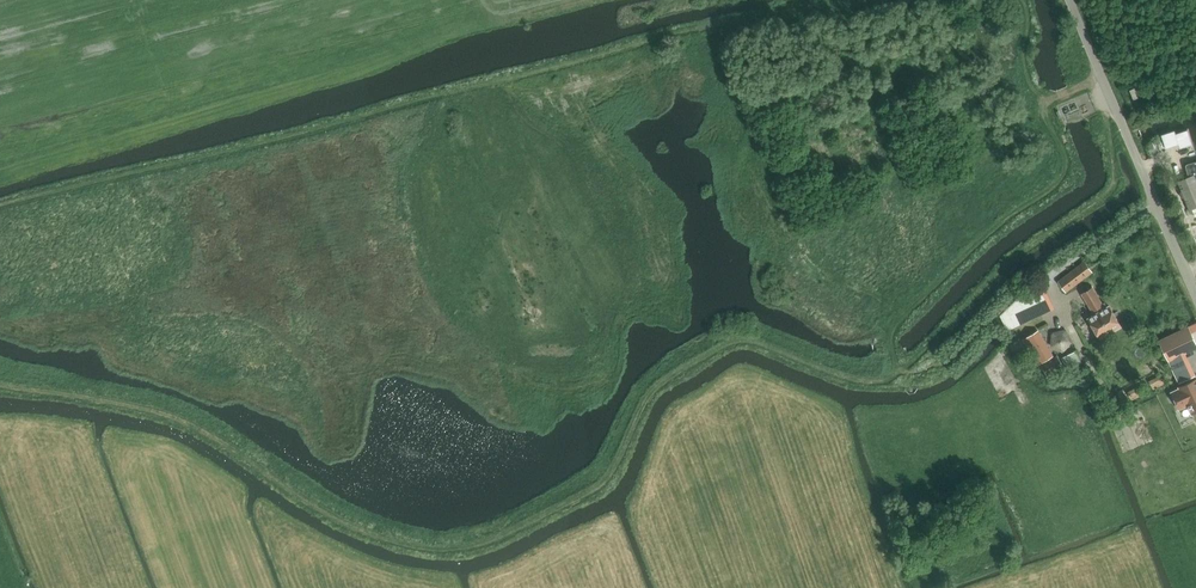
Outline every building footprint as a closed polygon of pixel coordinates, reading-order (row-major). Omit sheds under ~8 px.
[(1130,90),(1134,99),(1139,97),(1135,88),(1130,90)] [(1188,130),(1175,134),(1179,145),(1180,148),(1193,144),(1188,130)] [(1176,182),(1188,211),(1195,207),(1195,161),(1187,164),(1186,164),(1186,165),(1186,166),(1189,176),(1176,182)] [(1066,292),(1092,272),(1084,262),(1058,282),(1066,292)] [(1088,318),(1100,339),(1121,327),(1109,307),(1107,308),(1105,304),(1103,305),(1093,288),(1083,294),(1093,312),(1095,311),(1096,314),(1088,318)] [(1008,331),(1028,321),(1018,299),(1001,316),(1008,331)] [(1060,348),(1073,341),(1066,327),(1053,333),(1060,348)] [(1160,341),(1169,360),(1182,354),(1195,348),(1195,343),(1189,328),(1160,341)] [(1037,365),(1052,356),(1037,332),(1021,342),(1027,352),(1028,351),(1037,365)] [(1077,350),(1064,357),(1070,369),(1083,363),(1077,350)] [(1189,369),(1182,354),(1169,360),(1176,375),(1189,369)] [(1058,355),(1042,364),(1049,375),(1064,366),(1058,355)] [(1143,374),(1161,366),(1156,356),(1138,363),(1143,374)] [(1189,369),(1176,375),(1179,382),(1192,376),(1189,369)] [(1180,387),(1181,388),(1172,392),(1180,409),(1189,405),(1193,413),(1195,412),(1195,379),(1180,387)]
